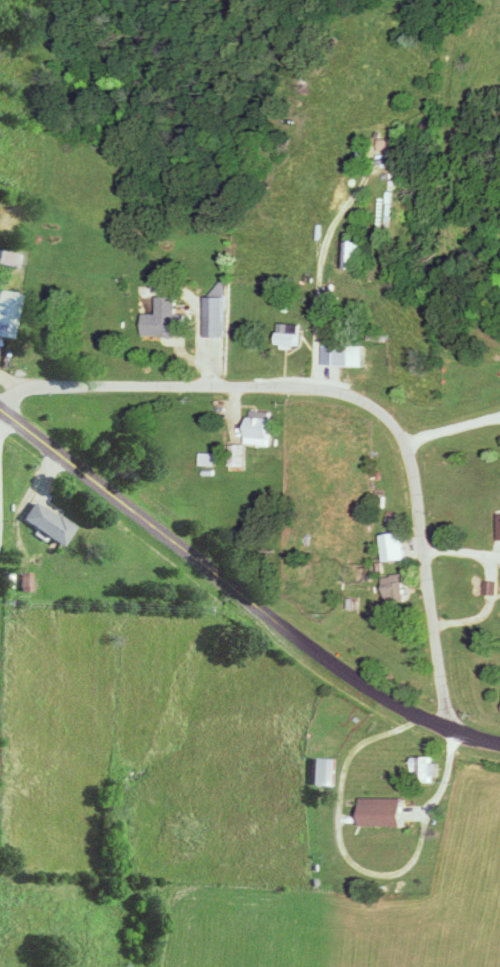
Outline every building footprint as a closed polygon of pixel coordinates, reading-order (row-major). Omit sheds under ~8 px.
[(378,151),(388,150),(387,140),(377,141),(378,151)] [(364,270),(364,241),(344,241),(344,270),(364,270)] [(0,249),(0,264),(19,268),(22,254),(0,249)] [(0,290),(0,337),(11,339),(20,295),(0,290)] [(185,314),(175,314),(175,297),(156,297),(156,314),(142,314),(141,336),(185,336),(185,314)] [(222,337),(222,298),(204,298),(204,337),(222,337)] [(276,347),(298,348),(299,324),(277,324),(276,347)] [(349,346),(322,345),(322,366),(348,367),(349,346)] [(269,419),(247,419),(247,445),(269,445),(269,419)] [(229,470),(244,470),(244,444),(229,444),(229,470)] [(59,547),(72,528),(34,501),(21,520),(59,547)] [(334,567),(334,582),(348,582),(348,567),(334,567)] [(402,575),(382,577),(384,602),(403,601),(402,575)] [(431,784),(431,766),(429,766),(429,758),(415,758),(415,769),(417,769),(417,784),(431,784)] [(332,760),(311,760),(311,786),(332,786),(332,760)] [(359,827),(400,827),(400,799),(359,799),(359,827)]
